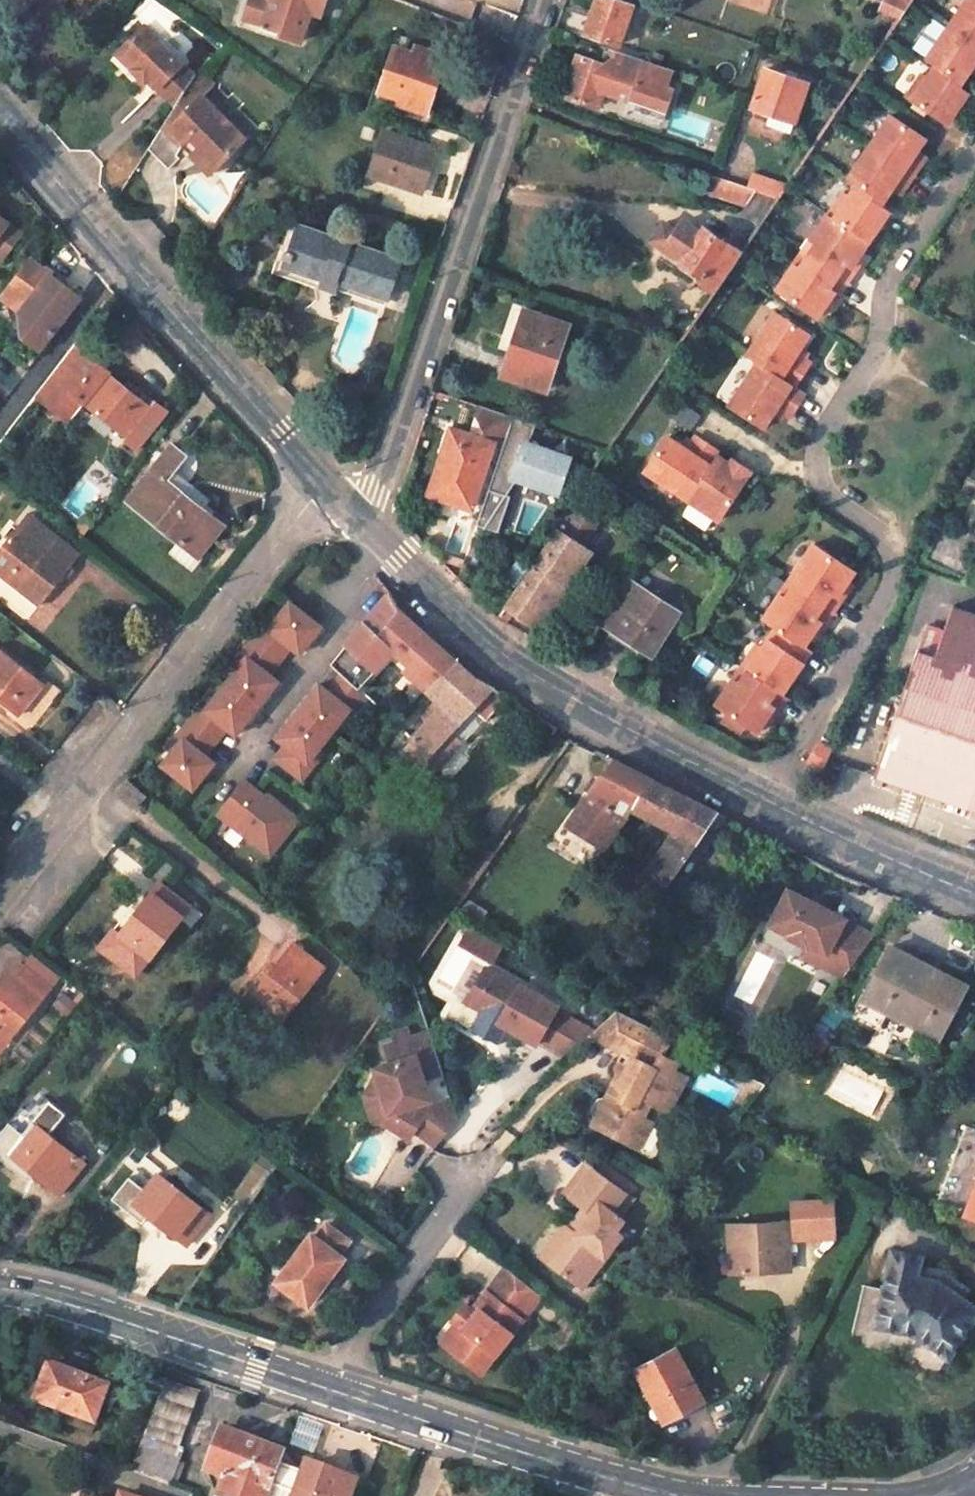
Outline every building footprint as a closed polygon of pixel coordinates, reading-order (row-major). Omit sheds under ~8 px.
[(245,18),(264,24),(263,29),(302,42),(316,0),(322,2),(323,0),(251,0),(245,18)] [(316,0),(312,12),(322,16),(327,0),(323,0),(322,2),(316,0)] [(618,0),(598,0),(587,34),(623,45),(627,35),(638,38),(643,24),(632,20),(636,6),(618,0)] [(887,2),(885,9),(903,15),(913,0),(881,0),(887,2)] [(956,15),(974,28),(974,0),(966,0),(956,15)] [(956,15),(936,46),(970,69),(974,63),(974,28),(956,15)] [(911,45),(921,55),(944,33),(934,23),(911,45)] [(195,77),(145,28),(126,46),(141,62),(135,66),(158,90),(161,86),(178,103),(192,80),(195,77)] [(426,113),(427,110),(446,54),(412,42),(409,49),(389,42),(374,84),(374,87),(399,96),(397,102),(426,113)] [(121,51),(135,66),(141,62),(126,46),(121,51)] [(675,70),(611,49),(606,65),(615,67),(607,92),(662,110),(667,95),(670,96),(673,86),(670,85),(675,70)] [(907,95),(949,122),(966,96),(962,93),(965,90),(969,92),(974,83),(974,77),(942,55),(927,77),(922,73),(907,95)] [(606,65),(579,56),(567,96),(602,108),(607,92),(615,67),(606,65)] [(192,80),(205,92),(214,80),(201,69),(197,74),(195,77),(192,80)] [(805,82),(766,69),(753,107),(793,121),(805,82)] [(186,138),(187,139),(192,135),(201,144),(196,148),(197,149),(215,167),(248,136),(228,116),(223,122),(214,113),(220,107),(205,92),(192,80),(178,103),(167,120),(186,138)] [(228,116),(220,107),(214,113),(223,122),(228,116)] [(881,118),(861,149),(906,178),(914,164),(906,158),(909,152),(917,141),(881,118)] [(186,138),(167,120),(150,146),(170,165),(178,157),(175,154),(186,138)] [(437,148),(388,130),(372,171),(422,190),(437,148)] [(906,178),(861,149),(841,181),(877,204),(885,191),(888,186),(897,191),(906,178)] [(918,158),(909,152),(906,158),(914,164),(918,158)] [(782,195),(790,182),(754,169),(748,184),(760,188),(782,195)] [(763,223),(782,195),(760,188),(748,184),(710,171),(703,188),(750,204),(746,211),(763,223)] [(897,192),(888,186),(885,191),(893,197),(897,192)] [(772,295),(815,322),(822,311),(831,298),(835,300),(852,273),(848,270),(856,256),(863,245),(871,232),(869,230),(871,226),(874,228),(883,214),(847,191),(841,200),(835,196),(804,245),(810,250),(803,261),(795,273),(789,268),(772,295)] [(2,259),(21,234),(0,217),(0,258),(2,259)] [(656,240),(707,274),(703,282),(717,291),(744,251),(709,228),(707,230),(694,222),(679,227),(669,221),(656,240)] [(302,270),(323,278),(324,275),(385,298),(400,260),(304,225),(300,237),(294,236),(290,249),(285,247),(281,254),(286,257),(282,264),(301,271),(302,270)] [(804,245),(796,257),(803,261),(810,250),(804,245)] [(852,273),(861,259),(856,256),(848,270),(852,273)] [(803,261),(796,257),(789,268),(795,273),(803,261)] [(77,295),(30,259),(6,290),(26,305),(19,315),(21,336),(37,347),(54,326),(77,295)] [(910,293),(917,282),(907,277),(900,288),(910,293)] [(831,298),(822,311),(826,314),(835,300),(831,298)] [(548,387),(568,323),(524,309),(515,336),(517,337),(505,375),(548,387)] [(782,315),(776,310),(768,323),(774,328),(782,315)] [(811,333),(782,315),(774,328),(768,323),(748,354),(759,361),(740,391),(746,394),(738,407),(766,426),(775,412),(778,406),(786,411),(792,415),(807,391),(797,384),(812,361),(806,357),(798,352),(811,333)] [(68,371),(84,350),(77,345),(62,366),(68,371)] [(809,352),(802,347),(798,352),(806,357),(809,352)] [(62,366),(37,397),(69,422),(83,403),(127,438),(125,441),(139,452),(170,411),(156,400),(150,407),(108,374),(111,371),(84,350),(68,371),(62,366)] [(746,394),(740,391),(731,403),(738,407),(746,394)] [(493,441),(492,444),(504,447),(514,416),(479,405),(471,434),(493,441)] [(786,411),(778,406),(775,412),(783,417),(786,411)] [(537,424),(514,416),(504,447),(490,489),(508,496),(519,479),(560,493),(565,479),(567,479),(569,471),(568,471),(572,456),(549,448),(549,447),(538,443),(537,445),(531,443),(537,424)] [(437,495),(474,507),(492,444),(493,441),(471,434),(453,428),(446,451),(457,454),(453,469),(446,467),(437,495)] [(718,518),(754,471),(740,462),(733,471),(728,468),(732,463),(719,453),(721,451),(698,434),(694,441),(689,448),(683,444),(669,435),(650,463),(662,471),(658,477),(718,518)] [(694,441),(688,437),(683,444),(689,448),(694,441)] [(224,530),(214,521),(167,483),(182,462),(168,450),(128,500),(201,558),(224,530)] [(740,462),(735,459),(732,463),(728,468),(733,471),(740,462)] [(662,471),(650,463),(646,469),(658,477),(662,471)] [(508,496),(490,489),(478,523),(500,530),(511,496),(508,496)] [(574,503),(506,603),(535,622),(567,575),(574,579),(593,552),(585,547),(586,545),(580,541),(595,517),(574,503)] [(0,549),(0,577),(18,591),(40,609),(79,556),(27,515),(0,549)] [(224,530),(228,524),(219,517),(214,521),(224,530)] [(853,583),(860,573),(812,541),(796,565),(802,569),(785,596),(778,591),(762,616),(810,648),(817,637),(827,624),(830,626),(848,600),(844,597),(853,583)] [(529,566),(519,560),(507,576),(517,583),(529,566)] [(655,654),(680,614),(629,582),(603,622),(655,654)] [(857,586),(853,583),(844,597),(848,600),(857,586)] [(394,652),(430,685),(456,656),(442,643),(406,612),(391,594),(332,664),(342,673),(346,677),(361,690),(394,652)] [(301,652),(322,625),(292,601),(280,615),(271,627),(266,624),(255,638),(277,655),(288,642),(292,645),(301,652)] [(875,774),(881,776),(974,808),(974,611),(954,604),(936,654),(918,648),(902,695),(898,694),(897,699),(900,700),(875,774)] [(271,627),(280,615),(276,611),(266,624),(271,627)] [(830,626),(827,624),(817,637),(821,640),(830,626)] [(809,665),(767,637),(762,645),(756,642),(743,664),(749,668),(741,679),(735,676),(719,701),(760,729),(768,718),(777,705),(781,707),(790,694),(785,691),(797,679),(794,678),(797,676),(800,678),(809,665)] [(277,655),(255,638),(244,652),(248,656),(238,669),(227,682),(258,706),(279,680),(270,673),(266,670),(277,655)] [(277,655),(281,659),(292,645),(288,642),(277,655)] [(0,651),(0,700),(20,715),(44,685),(0,651)] [(248,656),(244,652),(233,665),(238,669),(248,656)] [(266,670),(270,673),(281,659),(277,655),(266,670)] [(413,738),(431,755),(470,712),(483,724),(509,696),(484,680),(456,656),(430,685),(447,700),(413,738)] [(346,677),(342,673),(329,690),(333,693),(346,677)] [(361,690),(346,677),(333,693),(329,690),(320,683),(299,709),(338,741),(371,700),(361,690)] [(237,733),(258,706),(227,682),(216,697),(206,709),(202,705),(191,720),(213,737),(224,723),(228,726),(237,733)] [(206,709),(216,697),(211,693),(202,705),(206,709)] [(781,707),(777,705),(768,718),(772,721),(781,707)] [(338,741),(299,709),(278,736),(290,746),(294,750),(284,763),(307,782),(338,741)] [(213,737),(191,720),(179,734),(184,738),(174,750),(163,764),(193,788),(214,761),(205,754),(202,751),(213,737)] [(213,737),(217,740),(228,726),(224,723),(213,737)] [(184,738),(179,734),(169,746),(174,750),(184,738)] [(213,737),(202,751),(205,754),(217,740),(213,737)] [(827,770),(836,749),(821,743),(811,763),(827,770)] [(294,750),(290,746),(280,760),(284,763),(294,750)] [(689,796),(615,759),(569,823),(607,845),(637,804),(677,830),(649,870),(671,883),(719,812),(689,796)] [(271,856),(299,820),(268,795),(266,797),(245,780),(218,814),(271,856)] [(171,872),(156,860),(147,871),(160,881),(162,883),(171,872)] [(179,920),(191,929),(201,916),(162,883),(160,881),(118,934),(148,958),(179,920)] [(843,978),(876,934),(843,923),(845,920),(789,889),(770,924),(788,934),(787,936),(807,946),(808,947),(809,945),(826,954),(819,965),(843,978)] [(482,935),(467,927),(463,936),(478,943),(482,935)] [(463,936),(458,945),(473,953),(494,964),(504,946),(482,935),(478,943),(463,936)] [(324,968),(294,942),(250,994),(238,1009),(270,1033),(282,1019),(324,968)] [(968,984),(891,943),(855,1010),(932,1051),(968,984)] [(807,946),(802,956),(819,965),(826,954),(809,945),(808,947),(807,946)] [(0,984),(0,1046),(47,986),(17,961),(0,984)] [(520,988),(487,971),(469,1006),(485,1015),(490,1006),(507,1015),(506,1016),(516,1021),(512,1031),(541,1045),(544,1042),(571,1055),(599,1030),(560,1010),(562,1006),(522,986),(520,988)] [(503,1023),(501,1026),(512,1031),(516,1021),(506,1016),(507,1015),(490,1006),(485,1015),(503,1023)] [(636,1046),(618,1079),(624,1083),(619,1093),(610,1087),(605,1096),(599,1098),(594,1108),(595,1114),(591,1123),(635,1147),(649,1123),(641,1119),(650,1104),(666,1113),(684,1080),(669,1072),(672,1065),(659,1058),(671,1036),(622,1009),(599,1030),(593,1035),(623,1052),(632,1043),(636,1046)] [(396,1041),(411,1036),(408,1027),(393,1031),(396,1041)] [(442,1074),(428,1030),(411,1036),(396,1041),(384,1044),(390,1062),(373,1068),(376,1074),(371,1087),(384,1099),(390,1115),(382,1125),(397,1136),(406,1123),(411,1127),(408,1131),(415,1135),(435,1150),(457,1120),(450,1098),(434,1103),(426,1079),(442,1074)] [(384,1099),(371,1087),(366,1096),(376,1126),(382,1125),(390,1115),(384,1099)] [(46,1098),(41,1104),(27,1120),(29,1122),(4,1151),(59,1196),(83,1165),(44,1134),(62,1112),(46,1098)] [(964,1121),(937,1196),(971,1209),(974,1198),(974,1125),(964,1121)] [(406,1123),(397,1136),(408,1145),(415,1135),(408,1131),(411,1127),(406,1123)] [(590,1217),(574,1239),(570,1237),(547,1268),(550,1270),(580,1292),(618,1238),(614,1234),(621,1224),(614,1219),(630,1198),(586,1167),(563,1198),(590,1217)] [(141,1189),(130,1202),(145,1214),(182,1245),(206,1214),(155,1172),(141,1189)] [(130,1202),(141,1189),(126,1176),(108,1198),(138,1223),(145,1214),(130,1202)] [(831,1202),(793,1203),(795,1235),(831,1233),(832,1233),(831,1202)] [(275,1281),(306,1305),(342,1257),(337,1253),(347,1240),(324,1223),(315,1237),(310,1233),(275,1281)] [(736,1248),(736,1274),(790,1273),(787,1225),(727,1227),(728,1248),(736,1248)] [(562,1231),(539,1262),(547,1268),(570,1237),(562,1231)] [(831,1233),(795,1235),(795,1243),(832,1242),(832,1233),(831,1233)] [(974,1316),(974,1307),(960,1297),(966,1287),(942,1271),(918,1267),(920,1257),(890,1251),(880,1296),(860,1292),(848,1344),(867,1350),(871,1331),(912,1336),(947,1357),(974,1316)] [(533,1295),(503,1272),(475,1312),(479,1315),(476,1319),(464,1311),(451,1328),(455,1330),(463,1336),(448,1356),(482,1380),(523,1325),(516,1319),(533,1295)] [(540,1301),(533,1295),(516,1319),(523,1325),(540,1301)] [(463,1336),(455,1330),(441,1350),(448,1356),(463,1336)] [(658,1426),(699,1405),(673,1350),(632,1370),(658,1426)] [(96,1426),(112,1389),(50,1366),(36,1402),(96,1426)] [(282,1464),(286,1453),(203,1424),(187,1470),(199,1490),(213,1495),(271,1495),(282,1464)] [(133,1469),(171,1484),(179,1463),(147,1451),(145,1458),(138,1456),(133,1469)] [(359,1480),(309,1462),(305,1472),(282,1464),(271,1495),(353,1495),(359,1480)]
